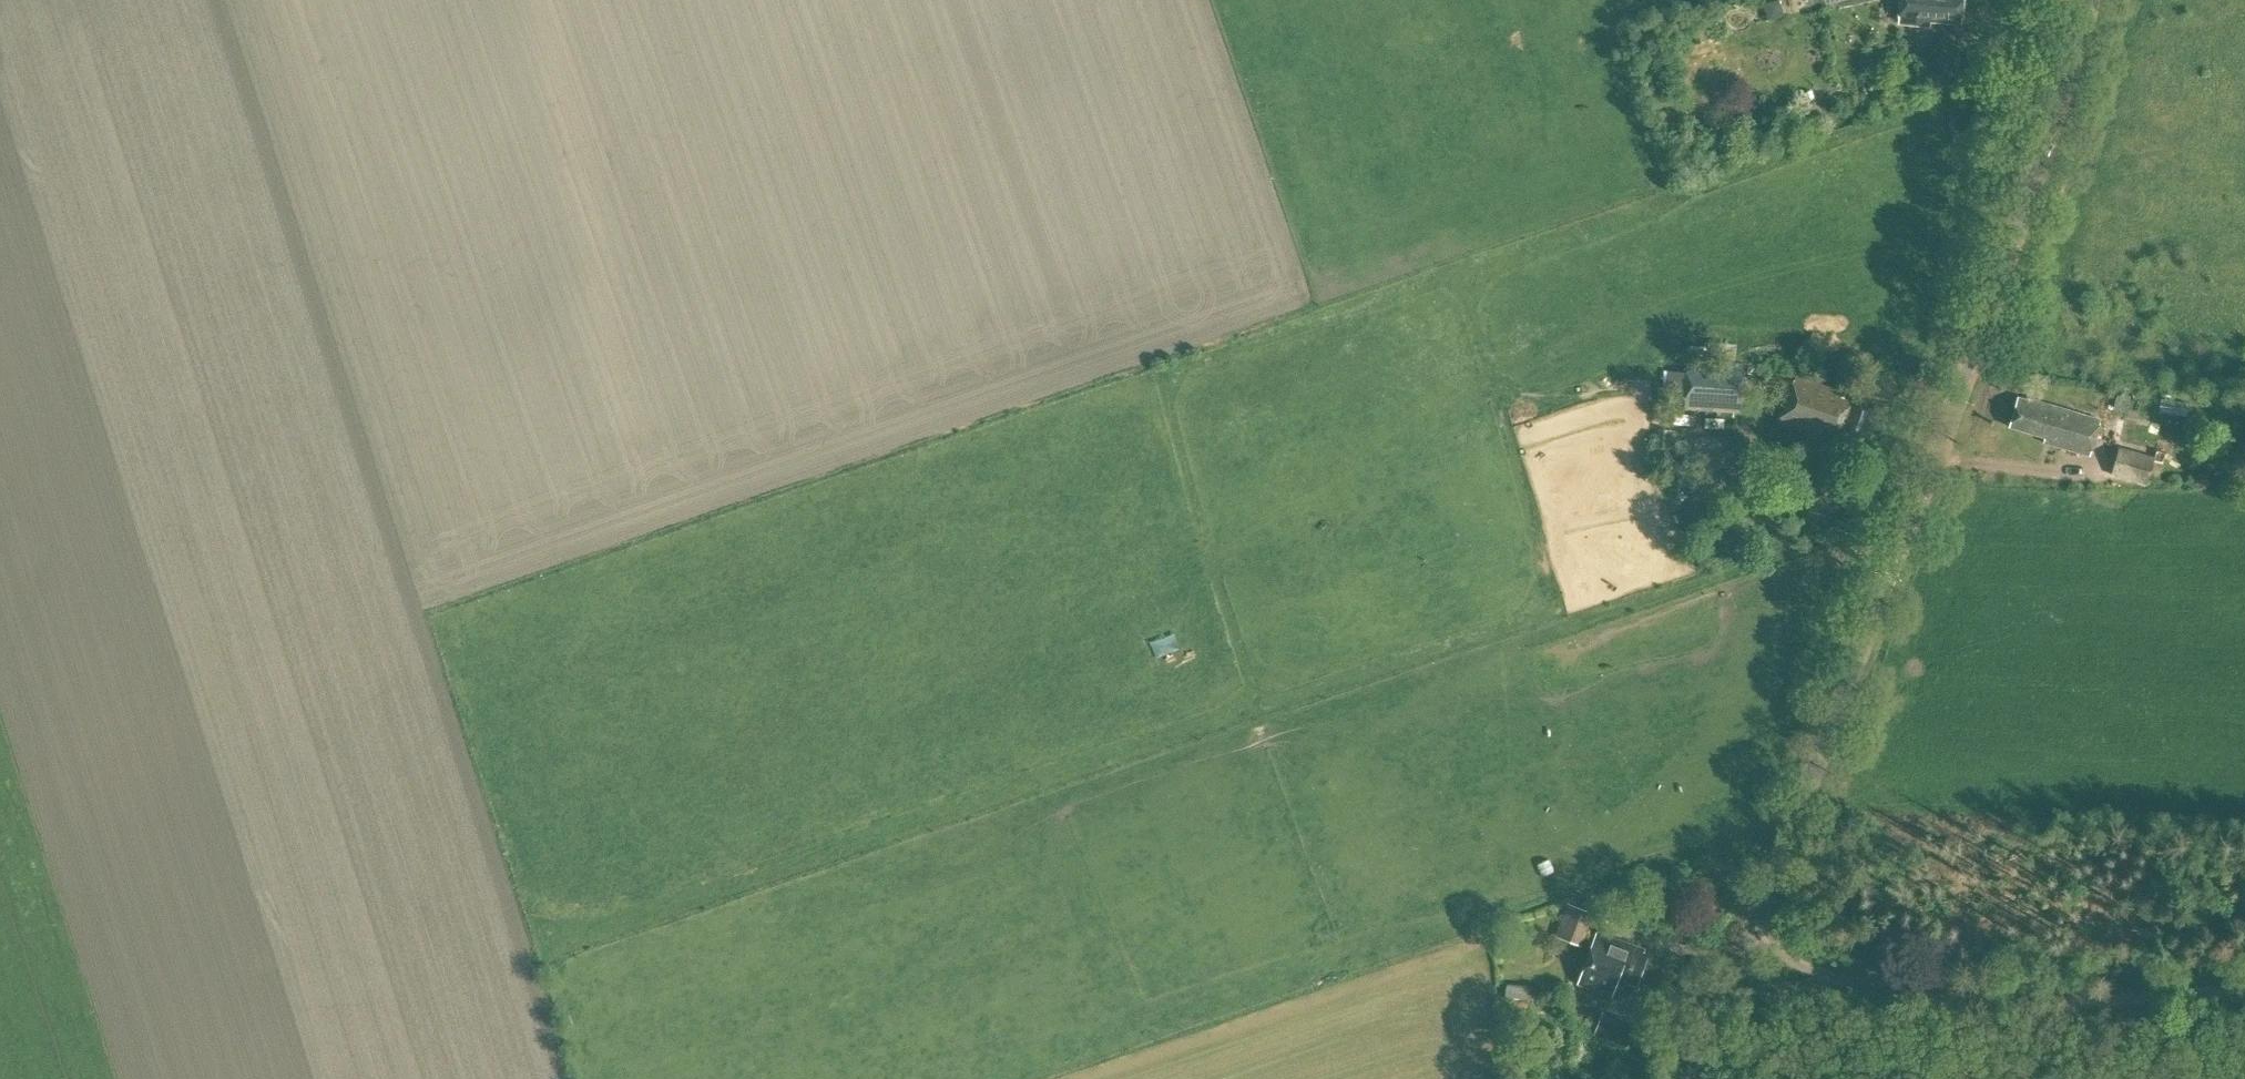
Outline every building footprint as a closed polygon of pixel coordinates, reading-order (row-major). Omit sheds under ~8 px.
[(1965,0),(1902,0),(1900,23),(1930,26),(1931,21),(1963,24),(1965,0)] [(1701,27),(1692,30),(1696,44),(1705,42),(1701,27)] [(1687,371),(1663,370),(1663,397),(1685,397),(1685,409),(1745,411),(1746,362),(1687,361),(1687,371)] [(1870,450),(1873,440),(1868,439),(1871,432),(1867,430),(1874,409),(1843,399),(1845,393),(1798,377),(1783,424),(1841,443),(1840,447),(1863,455),(1865,448),(1870,450)] [(2090,456),(2101,420),(2023,397),(2014,429),(2045,438),(2044,443),(2090,456)] [(1741,465),(1742,440),(1685,437),(1684,461),(1741,465)] [(2153,456),(2118,447),(2111,475),(2147,485),(2150,473),(2160,475),(2166,453),(2155,450),(2153,456)] [(1618,880),(1602,885),(1605,893),(1622,888),(1618,880)] [(1583,893),(1579,902),(1592,908),(1596,898),(1583,893)] [(1567,902),(1555,935),(1580,945),(1593,912),(1567,902)] [(1614,997),(1618,986),(1621,978),(1640,984),(1650,955),(1645,953),(1646,949),(1605,935),(1596,932),(1578,984),(1614,997)] [(2244,1023),(2244,1010),(2231,1011),(2232,1023),(2244,1023)]
